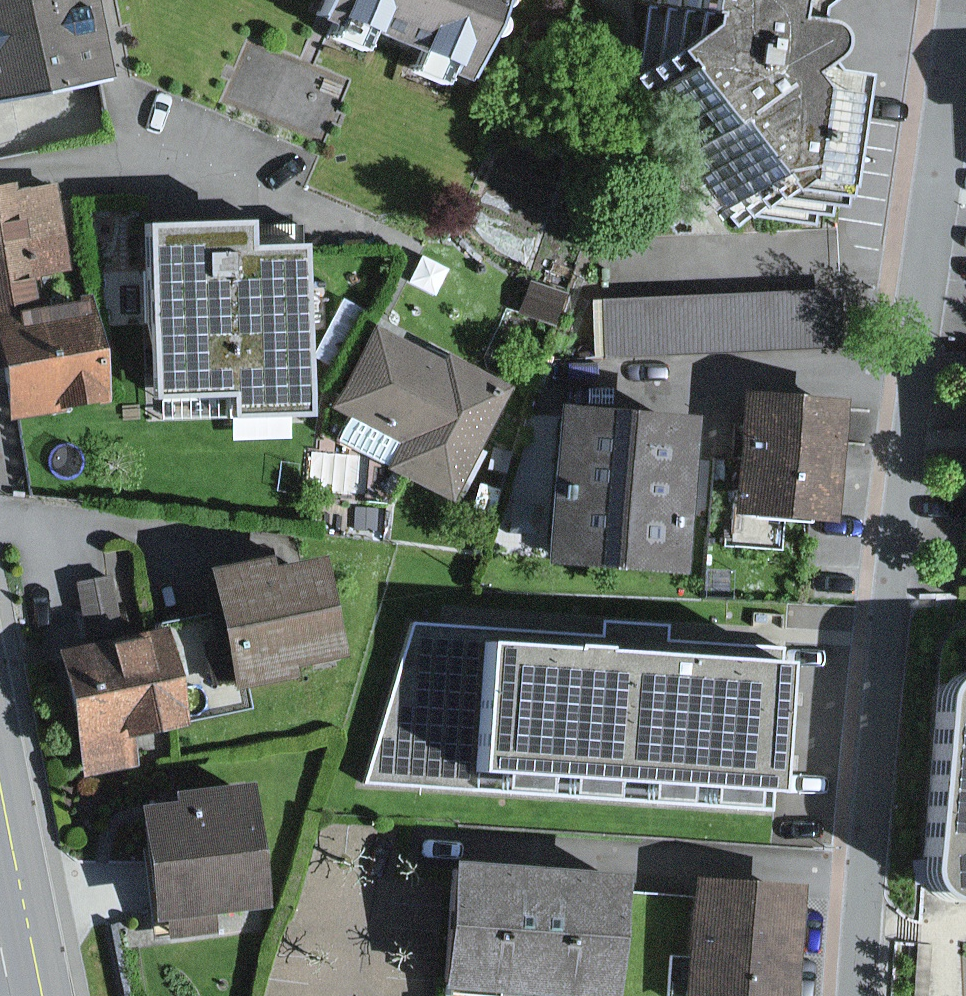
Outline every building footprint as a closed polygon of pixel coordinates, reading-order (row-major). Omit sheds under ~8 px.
[(92,0),(0,0),(0,92),(106,73),(92,0)] [(323,20),(460,75),(490,0),(331,0),(323,20)] [(642,85),(746,225),(825,227),(855,75),(808,0),(650,0),(642,85)] [(0,194),(0,356),(13,421),(112,401),(96,323),(73,327),(63,281),(80,277),(60,182),(0,194)] [(241,252),(261,251),(260,221),(154,225),(159,398),(246,395),(241,252)] [(261,251),(241,252),(246,395),(246,419),(311,417),(307,251),(261,251)] [(444,272),(409,254),(391,289),(426,307),(444,272)] [(821,291),(589,308),(594,378),(826,360),(821,291)] [(499,394),(388,337),(328,444),(443,504),(499,394)] [(821,412),(739,401),(724,508),(806,519),(821,412)] [(685,416),(543,409),(534,566),(676,575),(685,416)] [(315,544),(197,568),(223,690),(340,666),(315,544)] [(786,640),(403,613),(345,782),(773,812),(786,640)] [(174,633),(60,655),(84,780),(133,771),(126,734),(192,722),(174,633)] [(957,703),(942,859),(944,879),(955,892),(965,898),(965,682),(961,688),(957,703)] [(241,784),(131,796),(146,937),(256,925),(241,784)] [(536,869),(454,864),(447,994),(482,995),(529,995),(536,869)] [(536,869),(529,995),(608,995),(616,873),(536,869)] [(684,881),(676,995),(787,995),(794,889),(684,881)]
